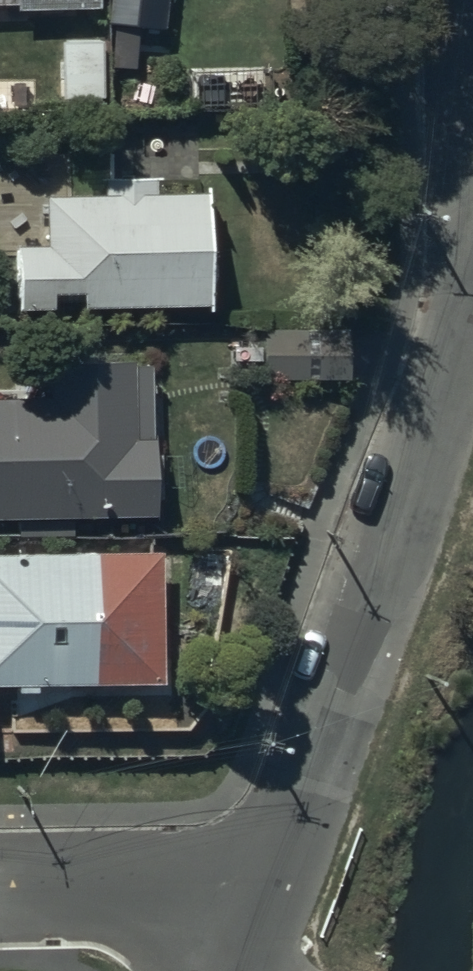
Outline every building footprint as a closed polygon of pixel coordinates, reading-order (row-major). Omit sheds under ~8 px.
[(94,0),(0,0),(0,8),(14,8),(14,16),(94,13),(94,0)] [(104,30),(165,34),(168,0),(106,0),(104,30)] [(67,45),(58,45),(59,103),(101,103),(101,39),(67,39),(67,45)] [(264,68),(176,68),(177,109),(265,109),(264,68)] [(95,203),(42,202),(42,252),(15,252),(15,311),(204,311),(204,202),(154,202),(154,184),(95,184),(95,203)] [(331,332),(265,332),(265,382),(344,383),(345,329),(331,329),(331,332)] [(149,458),(148,367),(47,368),(47,402),(0,403),(0,524),(16,524),(16,539),(72,539),(71,523),(150,522),(150,506),(159,506),(158,458),(149,458)] [(13,691),(14,698),(34,698),(34,691),(160,689),(159,559),(0,561),(0,691),(13,691)]
